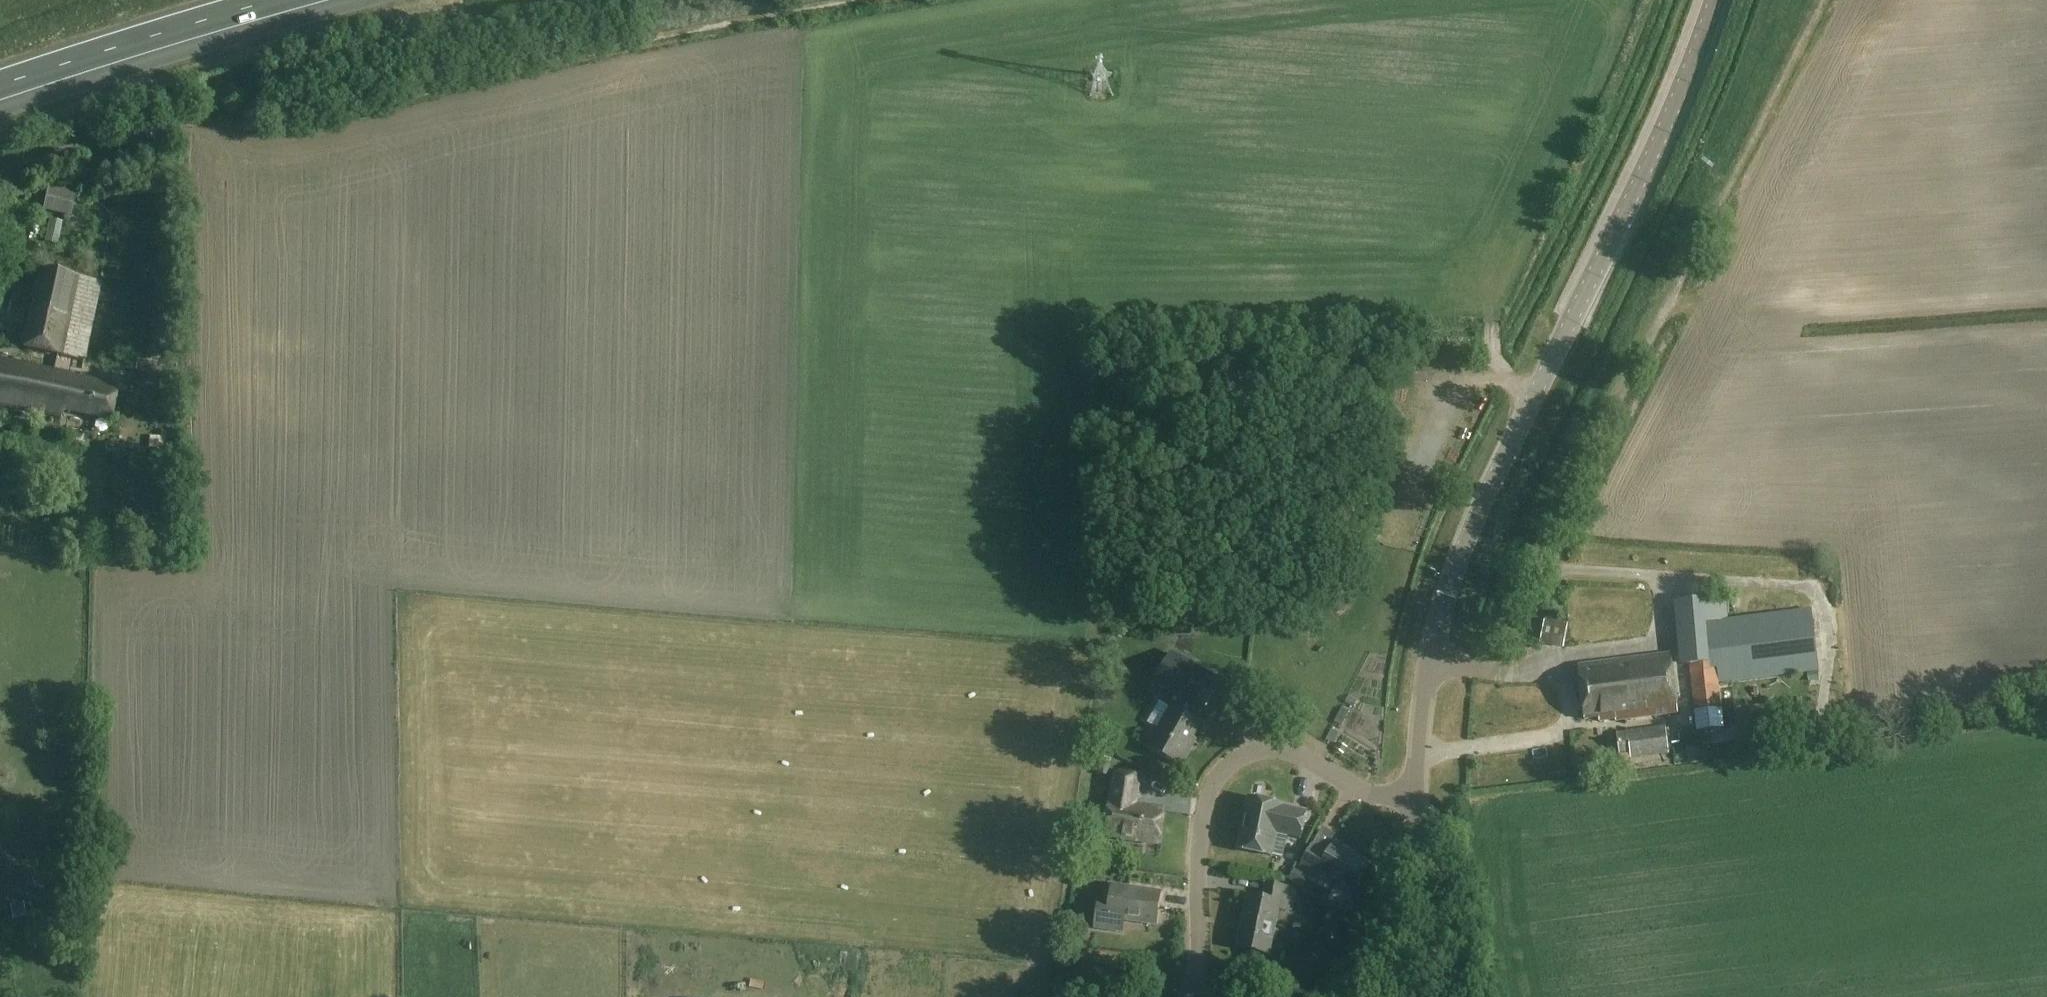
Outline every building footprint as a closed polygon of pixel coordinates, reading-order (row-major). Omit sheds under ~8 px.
[(26,180),(0,181),(0,232),(11,232),(10,198),(26,198),(26,180)] [(76,194),(48,188),(42,212),(70,218),(76,194)] [(100,284),(40,271),(23,350),(82,363),(100,284)] [(0,360),(0,409),(62,421),(63,414),(110,423),(117,388),(70,378),(71,376),(0,360)] [(1724,622),(1722,598),(1684,602),(1699,732),(1723,730),(1717,684),(1819,673),(1812,612),(1724,622)] [(1567,625),(1543,622),(1540,645),(1564,648),(1567,625)] [(1677,714),(1669,655),(1578,666),(1585,720),(1598,719),(1599,723),(1615,721),(1615,722),(1677,714)] [(1204,693),(1172,675),(1164,689),(1178,697),(1173,707),(1173,706),(1149,749),(1181,766),(1191,748),(1188,747),(1202,723),(1190,716),(1196,706),(1196,707),(1204,693)] [(1667,756),(1664,729),(1615,734),(1617,756),(1628,755),(1629,760),(1667,756)] [(1400,765),(1400,746),(1389,746),(1389,765),(1400,765)] [(1138,778),(1113,775),(1109,804),(1108,803),(1103,838),(1158,846),(1163,811),(1134,807),(1138,778)] [(1281,805),(1248,798),(1237,849),(1271,856),(1272,855),(1281,857),(1285,836),(1300,840),(1306,813),(1280,807),(1281,805)] [(1351,853),(1335,844),(1327,858),(1311,849),(1300,869),(1316,878),(1320,873),(1355,893),(1370,866),(1350,854),(1351,853)] [(1293,890),(1267,884),(1264,899),(1249,895),(1238,949),(1268,956),(1277,911),(1289,913),(1293,890)] [(1161,893),(1112,886),(1110,901),(1099,899),(1095,929),(1124,934),(1125,922),(1156,926),(1161,893)]
